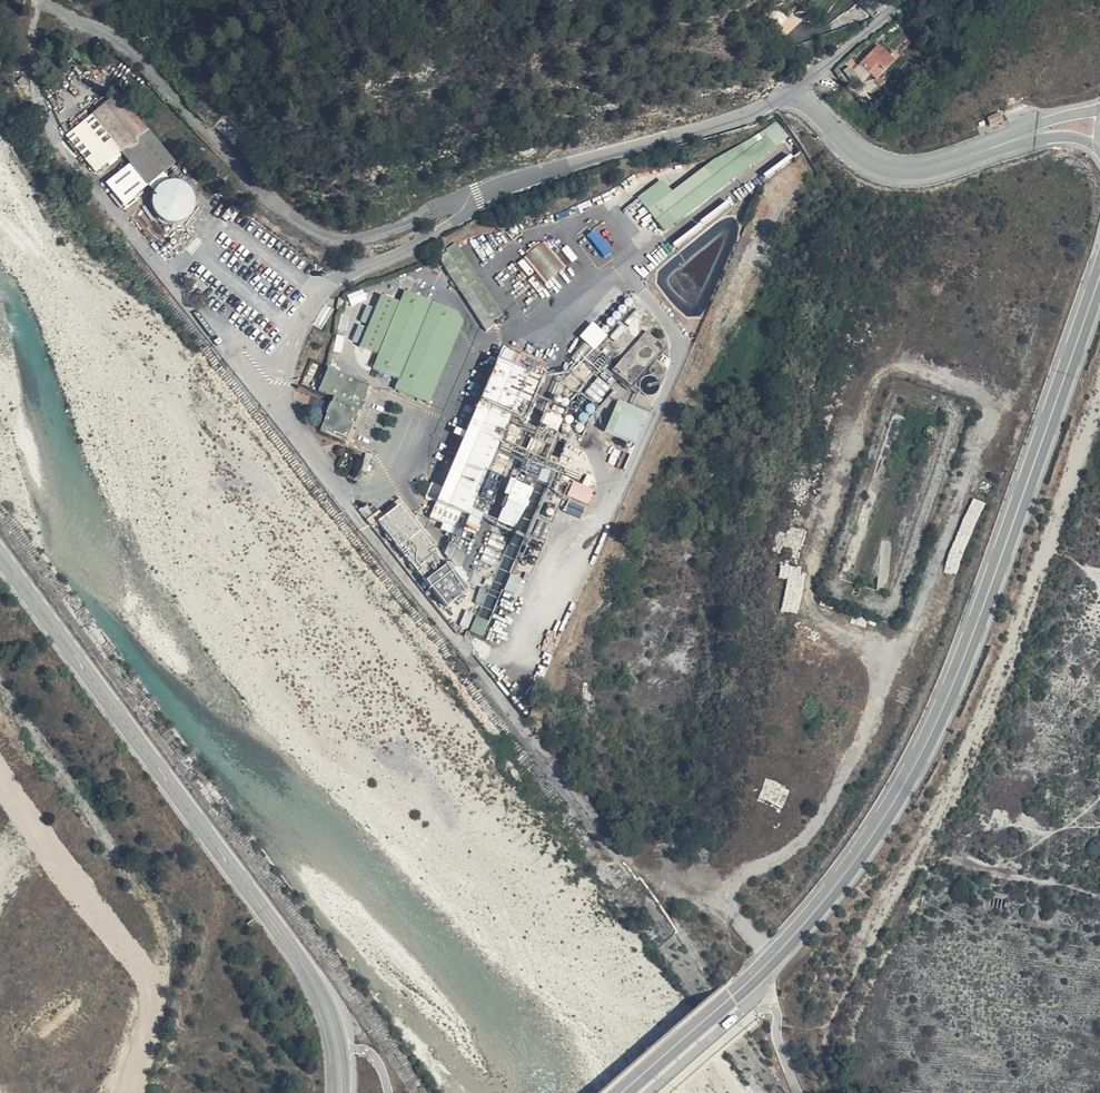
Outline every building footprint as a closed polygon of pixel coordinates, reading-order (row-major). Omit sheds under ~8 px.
[(859,0),(842,0),(848,9),(859,0)] [(876,38),(880,43),(892,32),(888,27),(876,38)] [(872,52),(867,47),(861,53),(850,43),(832,60),(848,76),(872,52)] [(865,70),(870,74),(883,62),(879,58),(865,70)] [(122,150),(125,147),(149,128),(119,93),(108,102),(104,96),(95,103),(100,108),(76,127),(67,134),(96,170),(122,150)] [(213,128),(233,150),(247,136),(226,114),(213,128)] [(149,182),(163,170),(175,160),(149,128),(125,147),(122,150),(131,160),(149,182)] [(665,231),(680,220),(742,175),(744,173),(783,144),(774,129),(734,152),(715,163),(672,194),(664,183),(643,199),(665,231)] [(149,182),(131,160),(106,182),(124,203),(149,182)] [(193,198),(192,193),(190,189),(186,185),(182,183),(178,181),(173,180),(168,181),(163,182),(159,185),(156,189),(154,193),(152,198),(152,203),(153,208),(155,212),(158,215),(162,218),(165,220),(169,221),(174,221),(178,220),(182,219),(186,217),(189,214),(191,210),(192,206),(193,202),(193,198)] [(509,321),(457,241),(436,255),(488,335),(499,328),(496,322),(502,319),(505,324),(509,321)] [(567,271),(543,243),(525,257),(549,286),(567,271)] [(468,317),(404,290),(378,353),(372,369),(399,380),(394,390),(430,406),(468,317)] [(378,353),(399,300),(381,293),(360,346),(378,353)] [(608,334),(593,321),(579,336),(594,350),(608,334)] [(664,346),(645,330),(613,370),(631,385),(664,346)] [(541,380),(494,361),(465,430),(455,426),(451,436),(461,441),(441,488),(431,484),(424,501),(435,505),(428,521),(474,540),(541,380)] [(320,392),(335,398),(321,432),(346,442),(370,386),(330,369),(320,392)] [(607,433),(635,445),(648,415),(621,403),(607,433)] [(546,414),(542,421),(555,428),(559,420),(546,414)] [(522,463),(520,475),(543,479),(545,467),(522,463)] [(498,520),(516,528),(534,488),(516,480),(498,520)] [(593,490),(573,481),(567,495),(587,504),(593,490)] [(972,497),(962,531),(974,535),(984,501),(972,497)] [(379,512),(367,522),(440,614),(469,592),(399,504),(383,517),(379,512)] [(788,578),(783,609),(800,612),(807,568),(783,564),(781,576),(788,578)] [(506,592),(515,596),(522,581),(513,577),(506,592)] [(465,611),(461,626),(469,629),(473,613),(465,611)] [(472,633),(482,638),(489,624),(478,619),(472,633)] [(760,797),(782,807),(791,788),(768,777),(760,797)]
